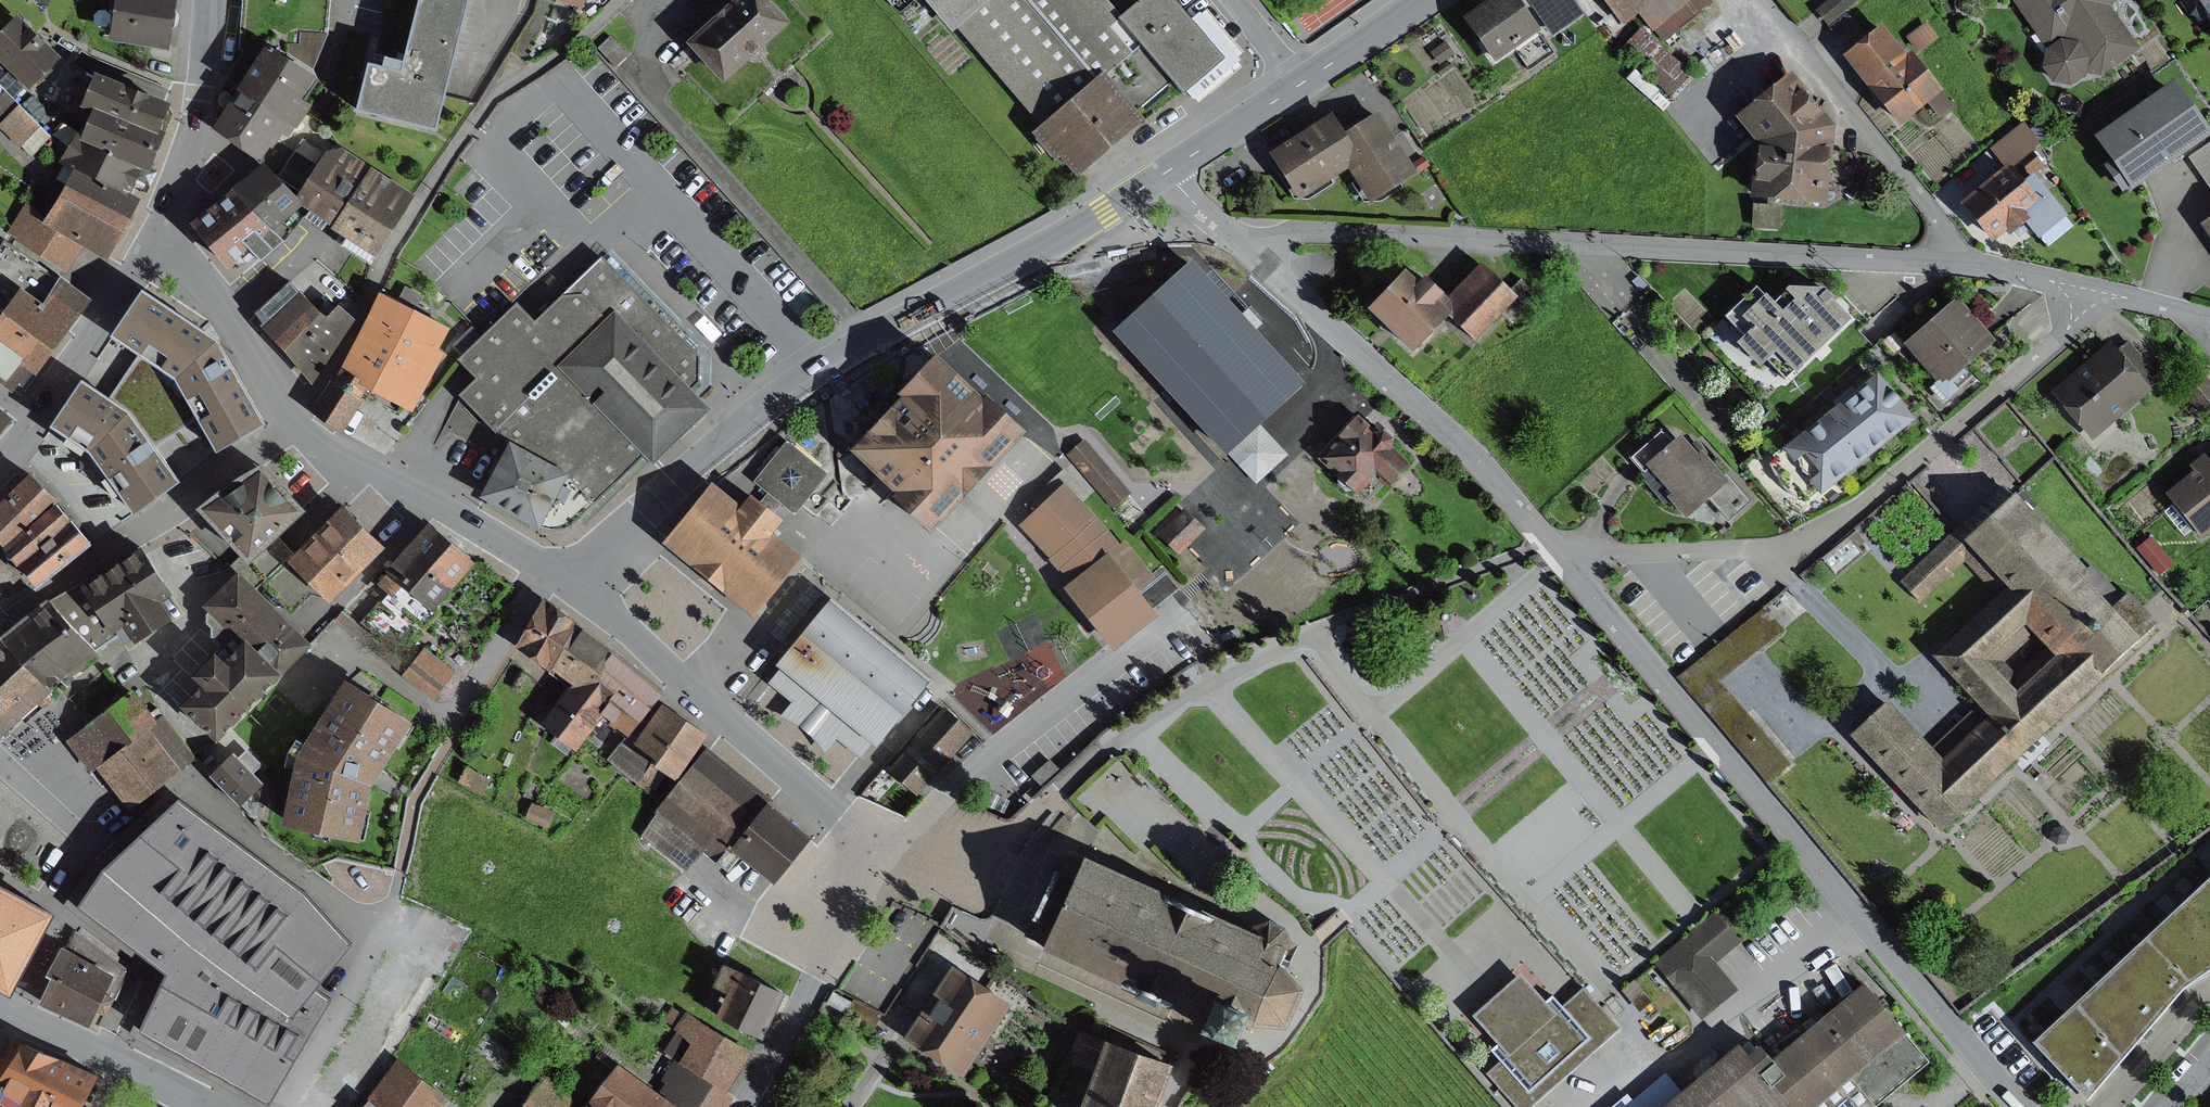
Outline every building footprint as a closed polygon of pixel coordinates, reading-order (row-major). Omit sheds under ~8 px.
[(115,33),(174,42),(181,0),(121,0),(115,33)] [(230,76),(242,83),(301,120),(319,98),(308,90),(324,66),(319,62),(301,49),(302,26),(331,28),(333,0),(245,0),(240,44),(246,49),(230,76)] [(362,71),(351,118),(432,137),(465,0),(415,0),(396,79),(362,71)] [(554,0),(581,9),(584,0),(554,0)] [(683,46),(720,85),(786,24),(764,0),(733,0),(683,46)] [(949,33),(955,28),(1039,127),(1100,75),(1134,116),(1169,87),(1180,100),(1186,96),(1228,61),(1192,19),(1176,0),(1142,0),(1119,19),(1102,0),(921,0),(949,33)] [(1461,21),(1492,66),(1539,34),(1516,0),(1492,0),(1461,21)] [(1551,37),(1582,15),(1571,0),(1526,0),(1551,37)] [(1621,25),(1635,14),(1651,32),(1688,0),(1599,0),(1621,25)] [(1816,11),(1827,25),(1857,0),(1829,0),(1816,11)] [(2044,49),(2041,69),(2051,84),(2071,88),(2085,79),(2085,76),(2100,77),(2139,50),(2109,6),(2116,0),(2011,0),(2044,49)] [(2209,24),(2209,0),(2194,0),(2209,24)] [(23,9),(0,32),(0,51),(34,84),(66,52),(23,9)] [(1228,61),(1186,96),(1191,101),(1239,62),(1199,14),(1192,19),(1228,61)] [(1925,23),(1911,33),(1922,49),(1937,39),(1925,23)] [(319,62),(331,28),(302,26),(301,49),(319,62)] [(1878,27),(1841,59),(1899,127),(1926,105),(1941,92),(1908,54),(1904,57),(1878,27)] [(1688,78),(1636,31),(1620,48),(1672,96),(1688,78)] [(610,38),(597,50),(614,67),(627,55),(610,38)] [(1444,43),(1430,53),(1439,64),(1453,54),(1444,43)] [(1788,74),(1734,118),(1753,144),(1748,200),(1823,208),(1833,127),(1788,74)] [(1100,75),(1039,127),(1027,136),(1051,164),(1057,159),(1074,179),(1141,123),(1134,116),(1100,75)] [(9,89),(0,79),(0,98),(9,89)] [(187,101),(109,80),(97,112),(113,121),(102,141),(86,134),(69,165),(138,195),(146,175),(164,180),(187,101)] [(301,120),(242,83),(217,122),(266,153),(274,140),(277,142),(287,127),(294,132),(301,120)] [(2207,138),(2171,85),(2092,139),(2109,163),(2102,168),(2121,196),(2207,138)] [(1,121),(24,144),(44,124),(9,89),(0,98),(0,116),(3,119),(1,121)] [(1953,106),(1941,92),(1926,105),(1938,119),(1953,106)] [(1374,114),(1342,136),(1351,150),(1345,174),(1368,209),(1416,176),(1374,114)] [(1331,117),(1267,157),(1296,204),(1345,174),(1351,150),(1342,136),(1331,117)] [(2022,125),(1991,147),(2006,167),(2037,145),(2022,125)] [(345,143),(335,146),(324,163),(310,185),(304,194),(339,216),(374,161),(345,143)] [(2188,159),(2209,192),(2209,144),(2188,159)] [(310,185),(324,163),(301,149),(287,171),(310,185)] [(271,157),(246,177),(280,222),(306,200),(271,157)] [(1423,158),(1413,166),(1418,173),(1429,166),(1423,158)] [(420,190),(374,161),(339,216),(337,221),(351,230),(346,239),(377,258),(420,190)] [(2001,168),(1957,205),(1990,243),(2002,233),(2007,239),(2027,221),(2021,214),(2032,205),(2017,187),(2001,168)] [(61,218),(29,201),(10,237),(75,272),(88,247),(116,261),(146,206),(86,173),(61,218)] [(2032,205),(2021,214),(2027,221),(2042,239),(2066,219),(2031,176),(2017,187),(2032,205)] [(246,177),(197,215),(235,259),(258,239),(271,251),(291,232),(280,222),(246,177)] [(1780,207),(1752,206),(1751,229),(1779,230),(1780,207)] [(2200,227),(2209,241),(2209,220),(2200,227)] [(6,238),(0,248),(0,291),(10,300),(0,311),(0,376),(21,392),(39,371),(47,375),(95,295),(66,272),(6,238)] [(605,252),(702,350),(703,335),(613,244),(605,252)] [(702,350),(605,252),(540,316),(520,296),(463,354),(481,371),(463,392),(510,440),(573,469),(597,497),(647,448),(655,455),(659,459),(713,403),(694,381),(701,376),(702,350)] [(1478,264),(1444,301),(1454,311),(1444,322),(1472,348),(1516,300),(1508,292),(1478,264)] [(1286,346),(1167,272),(1141,314),(1260,388),(1286,346)] [(267,319),(304,285),(294,275),(257,309),(267,319)] [(1401,275),(1364,315),(1410,358),(1444,322),(1454,311),(1444,301),(1421,281),(1415,287),(1401,275)] [(1520,279),(1508,292),(1516,300),(1531,315),(1544,302),(1520,279)] [(224,329),(151,280),(119,327),(143,344),(130,370),(162,391),(187,425),(210,412),(225,441),(271,414),(224,329)] [(327,306),(304,285),(267,319),(265,321),(291,345),(292,344),(327,306)] [(454,321),(388,286),(345,368),(368,382),(418,407),(450,347),(443,343),(454,321)] [(1770,306),(1761,296),(1735,320),(1748,334),(1733,347),(1756,371),(1772,357),(1793,379),(1849,326),(1820,294),(1785,291),(1770,306)] [(327,306),(292,344),(314,377),(359,313),(344,298),(333,310),(327,306)] [(1955,300),(1901,347),(1933,384),(1936,381),(1940,385),(1944,382),(1946,385),(1994,344),(1955,300)] [(2129,341),(2114,353),(2147,390),(2161,379),(2129,341)] [(2108,346),(2053,394),(2093,440),(2149,392),(2147,390),(2114,353),(2108,346)] [(930,363),(845,459),(890,499),(884,506),(925,543),(1017,440),(930,363)] [(368,382),(345,368),(343,371),(336,368),(313,407),(348,428),(367,396),(362,393),(368,382)] [(137,402),(91,371),(59,416),(98,442),(141,502),(185,472),(137,402)] [(2181,393),(2201,417),(2209,410),(2209,383),(2204,375),(2181,393)] [(1876,376),(1781,451),(1792,465),(1801,459),(1815,476),(1807,483),(1819,497),(1912,423),(1876,376)] [(1,434),(16,413),(0,399),(0,433),(1,434)] [(1373,435),(1353,418),(1315,462),(1336,481),(1336,486),(1344,493),(1350,493),(1355,498),(1373,478),(1386,490),(1404,470),(1386,454),(1389,450),(1391,441),(1381,433),(1373,435)] [(1258,426),(1227,455),(1255,485),(1286,456),(1258,426)] [(1644,467),(1671,443),(1660,432),(1630,460),(1640,471),(1644,467)] [(1671,443),(1644,467),(1669,495),(1665,498),(1685,520),(1707,499),(1725,484),(1720,478),(1699,454),(1695,457),(1677,437),(1671,443)] [(580,514),(597,497),(573,469),(510,440),(486,491),(544,521),(549,523),(554,524),(560,525),(566,524),(570,522),(576,519),(580,514)] [(1084,440),(1068,455),(1114,506),(1130,492),(1084,440)] [(826,475),(785,442),(752,483),(766,494),(754,508),(768,520),(780,506),(793,517),(826,475)] [(597,497),(580,514),(587,521),(655,455),(647,448),(597,497)] [(2165,494),(2201,539),(2209,531),(2209,457),(2207,460),(2203,454),(2186,467),(2191,473),(2165,494)] [(239,470),(206,497),(250,545),(257,552),(279,532),(315,500),(272,455),(239,470)] [(36,471),(0,503),(0,531),(9,541),(59,496),(36,471)] [(1724,474),(1720,478),(1725,484),(1707,499),(1726,522),(1749,503),(1724,474)] [(2005,484),(1900,582),(1918,601),(1965,558),(2000,595),(1934,657),(1983,709),(1937,753),(1888,702),(1846,741),(1939,839),(2161,630),(2128,595),(2119,604),(2005,484)] [(1115,547),(1061,488),(1022,523),(1015,529),(1069,589),(1115,547)] [(733,512),(705,490),(658,549),(750,622),(798,562),(768,539),(777,527),(768,520),(754,508),(743,500),(733,512)] [(76,515),(59,496),(9,541),(24,559),(76,515)] [(298,551),(296,554),(332,588),(337,593),(391,538),(349,498),(298,551)] [(1181,512),(1155,538),(1176,559),(1202,533),(1181,512)] [(1330,514),(1329,528),(1342,530),(1343,515),(1330,514)] [(93,536),(76,515),(24,559),(41,579),(93,536)] [(435,517),(381,580),(429,620),(441,606),(438,603),(480,555),(435,517)] [(298,551),(279,532),(257,552),(250,545),(233,561),(241,568),(259,585),(261,583),(295,554),(296,554),(298,551)] [(2149,538),(2136,550),(2159,576),(2172,564),(2149,538)] [(149,539),(88,579),(118,624),(131,616),(143,634),(179,611),(168,594),(180,586),(149,539)] [(1069,589),(1066,590),(1115,651),(1154,620),(1135,596),(1155,580),(1124,541),(1115,547),(1069,589)] [(1323,547),(1312,561),(1325,572),(1337,558),(1323,547)] [(332,588),(295,554),(261,583),(294,614),(314,593),(326,595),(332,588)] [(259,585),(241,568),(208,601),(214,607),(212,609),(211,618),(215,623),(215,634),(221,640),(223,645),(202,665),(212,675),(188,698),(225,733),(316,643),(259,585)] [(118,624),(88,579),(61,592),(100,644),(122,632),(118,624)] [(100,644),(61,592),(6,632),(48,670),(64,655),(73,668),(103,647),(100,644)] [(581,619),(548,597),(521,641),(556,663),(581,619)] [(924,685),(830,609),(780,670),(783,673),(774,685),(795,702),(783,717),(810,740),(823,750),(834,737),(858,757),(867,746),(871,749),(924,685)] [(413,664),(344,610),(336,620),(405,674),(413,664)] [(619,645),(581,619),(556,663),(577,677),(568,689),(602,714),(608,706),(622,685),(602,671),(616,649),(619,645)] [(6,632),(0,638),(0,711),(48,670),(6,632)] [(458,669),(427,645),(413,664),(405,674),(437,697),(458,669)] [(669,686),(616,649),(602,671),(622,685),(608,706),(618,713),(615,718),(631,729),(635,732),(665,691),(669,686)] [(0,711),(0,724),(6,732),(43,698),(49,703),(58,694),(52,689),(73,668),(64,655),(48,670),(0,711)] [(421,710),(353,670),(306,744),(290,815),(368,832),(379,776),(421,710)] [(102,763),(161,718),(136,686),(69,738),(93,770),(102,763)] [(602,714),(568,689),(547,718),(581,743),(602,714)] [(642,736),(671,695),(665,691),(635,732),(642,736)] [(664,753),(693,711),(671,695),(642,736),(660,749),(664,753)] [(714,726),(693,711),(664,753),(660,749),(639,782),(653,793),(671,764),(683,772),(714,726)] [(941,712),(885,770),(899,783),(913,797),(969,738),(941,712)] [(161,718),(102,763),(135,805),(200,755),(167,713),(161,718)] [(660,749),(642,736),(635,732),(631,729),(609,758),(639,782),(660,749)] [(249,746),(243,752),(258,768),(265,762),(249,746)] [(238,748),(217,768),(246,799),(268,778),(258,768),(243,752),(238,748)] [(772,796),(711,749),(646,832),(692,868),(706,850),(721,862),(734,844),(772,796)] [(470,763),(461,780),(485,793),(494,777),(470,763)] [(899,783),(885,770),(860,798),(878,805),(899,783)] [(315,877),(191,787),(114,857),(92,891),(180,959),(152,1018),(255,1076),(280,1090),(340,990),(326,977),(363,929),(315,877)] [(772,796),(734,844),(779,878),(816,831),(772,796)] [(556,810),(533,802),(527,816),(550,825),(556,810)] [(1072,876),(1056,868),(1025,937),(1043,945),(1038,958),(1200,1030),(1191,1050),(1220,1063),(1234,1032),(1246,1038),(1279,1038),(1296,1001),(1274,975),(1286,944),(1280,931),(1262,925),(1250,929),(1246,937),(1079,862),(1072,876)] [(2029,1048),(2084,1106),(2180,991),(2209,971),(2209,879),(2029,1048)] [(0,884),(0,989),(13,996),(57,914),(0,884)] [(1714,916),(1654,966),(1701,1023),(1737,993),(1713,964),(1737,944),(1714,916)] [(120,968),(69,938),(56,965),(60,967),(44,998),(94,1020),(102,1004),(111,1010),(121,991),(111,986),(120,968)] [(791,987),(730,959),(727,966),(710,1003),(770,1031),(791,987)] [(1016,998),(957,961),(911,1034),(969,1071),(1016,998)] [(1554,1017),(1543,1004),(1518,977),(1471,1019),(1496,1046),(1507,1059),(1554,1017)] [(1932,1064),(1862,983),(1767,1064),(1756,1050),(1745,1059),(1735,1047),(1663,1106),(1881,1106),(1932,1064)] [(835,990),(829,1002),(846,1011),(853,999),(835,990)] [(1554,1017),(1507,1059),(1496,1046),(1489,1052),(1500,1064),(1487,1075),(1515,1106),(1531,1106),(1618,1031),(1601,1011),(1583,991),(1562,1009),(1552,997),(1543,1004),(1554,1017)] [(855,998),(848,1012),(875,1027),(883,1013),(855,998)] [(682,1061),(729,1091),(756,1050),(700,1014),(689,1007),(686,1012),(677,1026),(680,1028),(696,1038),(682,1061)] [(729,1091),(682,1061),(696,1038),(680,1028),(666,1049),(676,1056),(662,1077),(667,1081),(662,1088),(692,1106),(726,1106),(735,1095),(729,1091)] [(17,1036),(0,1060),(0,1093),(24,1105),(23,1106),(86,1106),(101,1076),(17,1036)] [(1094,1065),(1099,1047),(1075,1039),(1069,1057),(1094,1065)] [(1099,1047),(1094,1065),(1079,1106),(1153,1106),(1166,1071),(1099,1047)] [(403,1054),(371,1095),(386,1106),(444,1106),(454,1095),(403,1054)] [(623,1061),(587,1106),(676,1106),(679,1102),(623,1061)] [(364,1106),(384,1106),(372,1097),(364,1106)]
